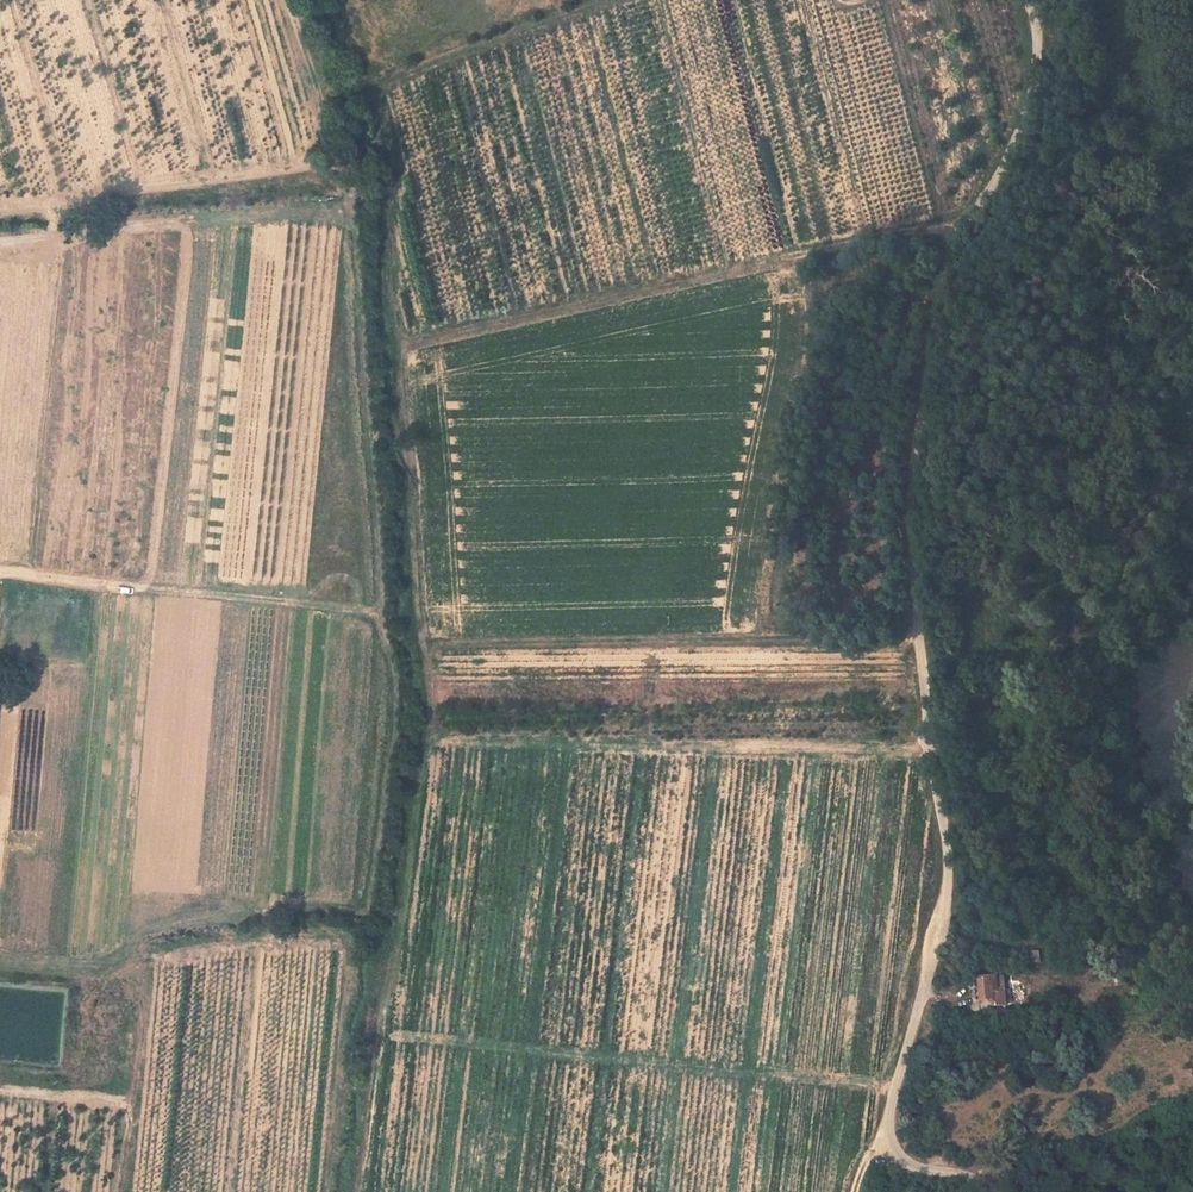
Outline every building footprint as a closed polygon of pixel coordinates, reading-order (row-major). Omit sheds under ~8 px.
[(1107,973),(1107,976),(1116,973),(1112,960),(1096,965),(1100,975),(1107,973)] [(999,988),(998,974),(980,976),(982,999),(994,998),(994,1005),(1006,1004),(1005,988),(999,988)]
